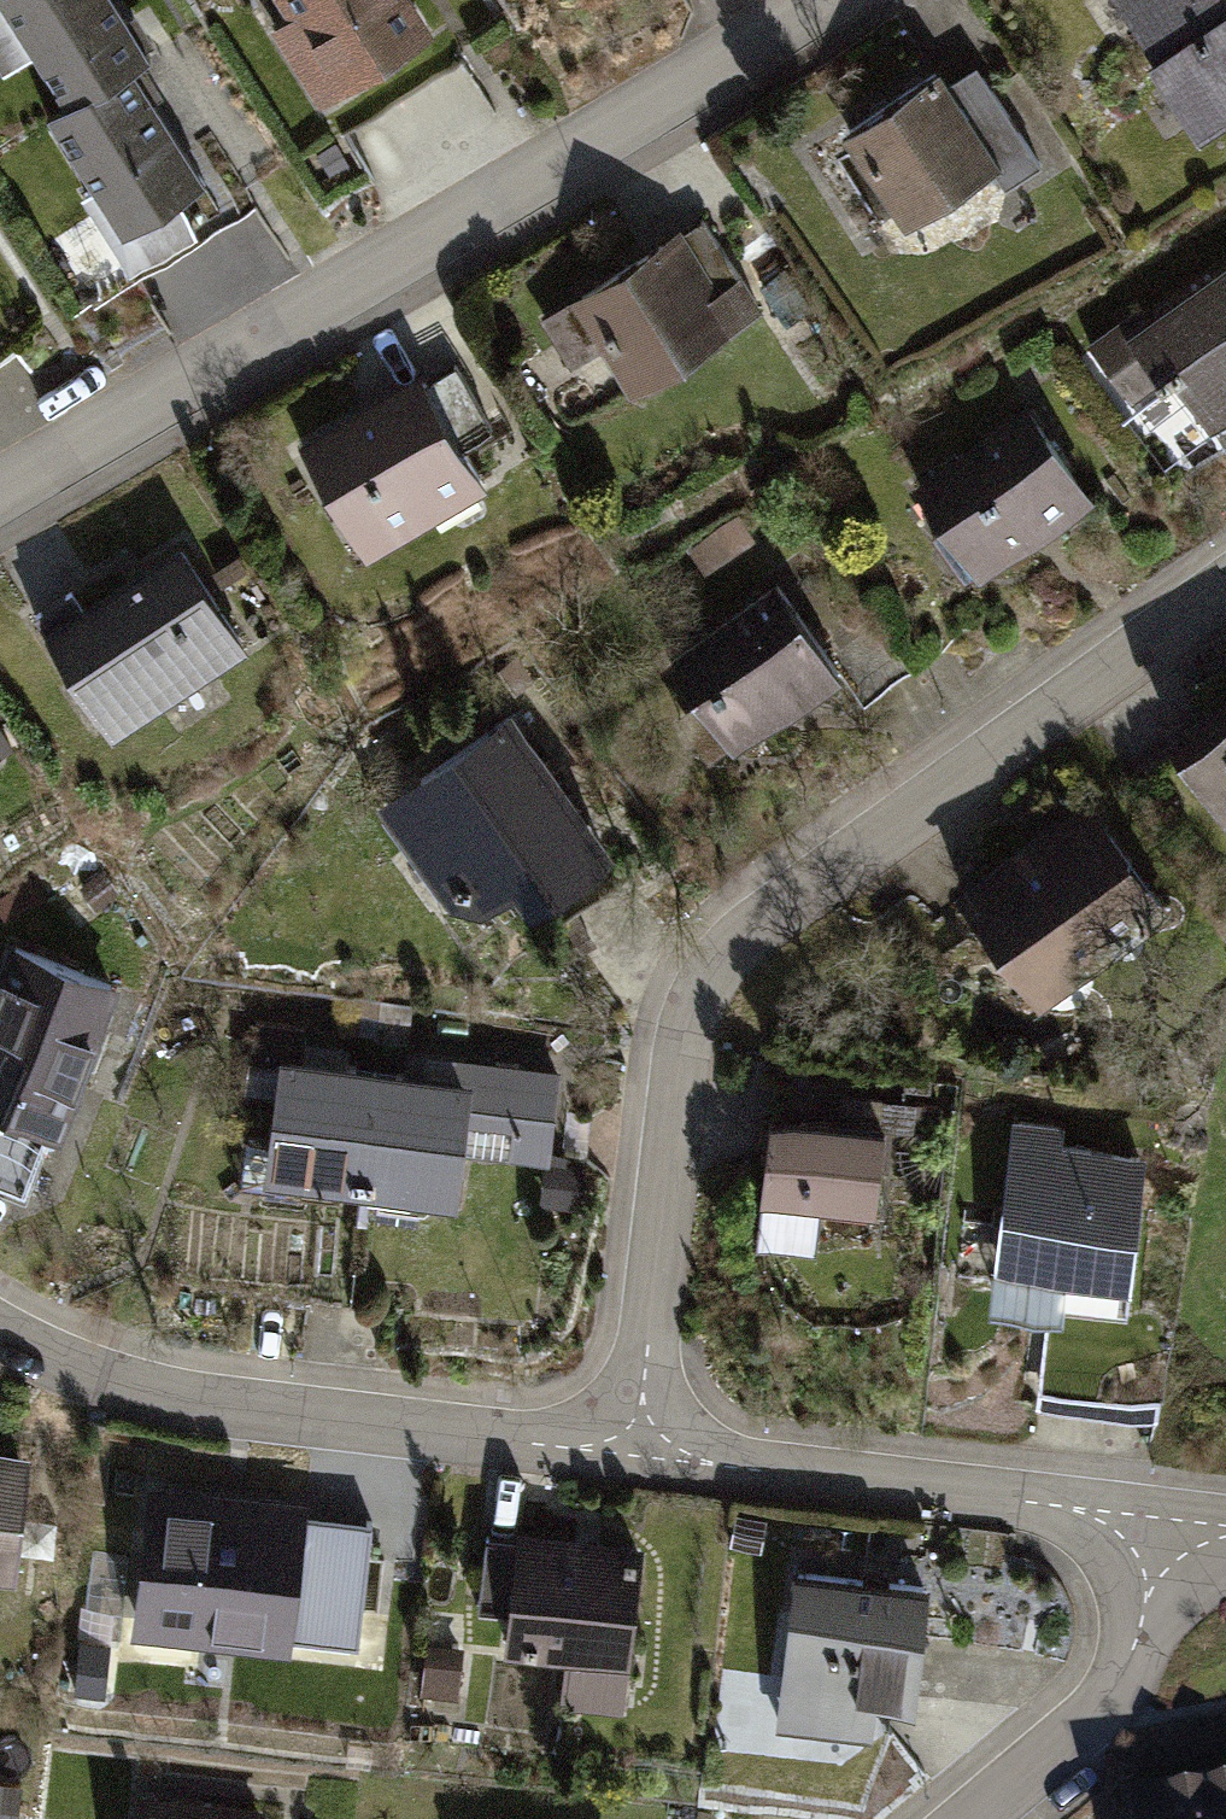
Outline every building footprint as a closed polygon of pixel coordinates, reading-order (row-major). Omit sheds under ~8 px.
[(52,117),(94,181),(105,175),(139,226),(225,170),(156,64),(171,55),(135,0),(0,0),(0,57),(10,73),(48,49),(80,98),(52,117)] [(304,15),(285,27),(329,100),(445,30),(427,0),(295,0),(304,15)] [(1222,124),(1225,121),(1225,0),(1138,0),(1222,124)] [(950,62),(857,122),(919,218),(1012,158),(950,62)] [(684,230),(584,294),(646,390),(746,327),(684,230)] [(1147,326),(1224,431),(1225,429),(1225,269),(1147,326)] [(441,366),(320,434),(387,551),(507,483),(441,366)] [(1048,400),(934,481),(1000,575),(1115,493),(1048,400)] [(203,538),(66,624),(131,728),(268,642),(203,538)] [(792,569),(684,645),(753,742),(861,667),(792,569)] [(527,696),(381,805),(468,921),(531,874),(552,902),(635,841),(527,696)] [(1199,743),(1225,782),(1225,724),(1199,743)] [(1101,798),(974,890),(1056,1003),(1184,910),(1101,798)] [(16,940),(0,985),(0,1103),(83,1132),(136,981),(16,940)] [(491,1053),(300,1033),(285,1169),(476,1189),(491,1053)] [(576,1063),(499,1058),(493,1132),(570,1137),(576,1063)] [(910,1118),(794,1106),(786,1190),(901,1202),(910,1118)] [(1170,1126),(1026,1113),(1013,1265),(1157,1278),(1170,1126)] [(37,1565),(47,1446),(0,1442),(0,1563),(37,1565)] [(308,1500),(153,1481),(135,1633),(290,1652),(292,1632),(358,1640),(373,1520),(307,1512),(308,1500)] [(659,1546),(530,1534),(520,1647),(648,1658),(659,1546)] [(951,1579),(811,1566),(798,1705),(938,1718),(951,1579)] [(1142,1804),(1145,1818),(1225,1818),(1225,1789),(1142,1804)]
